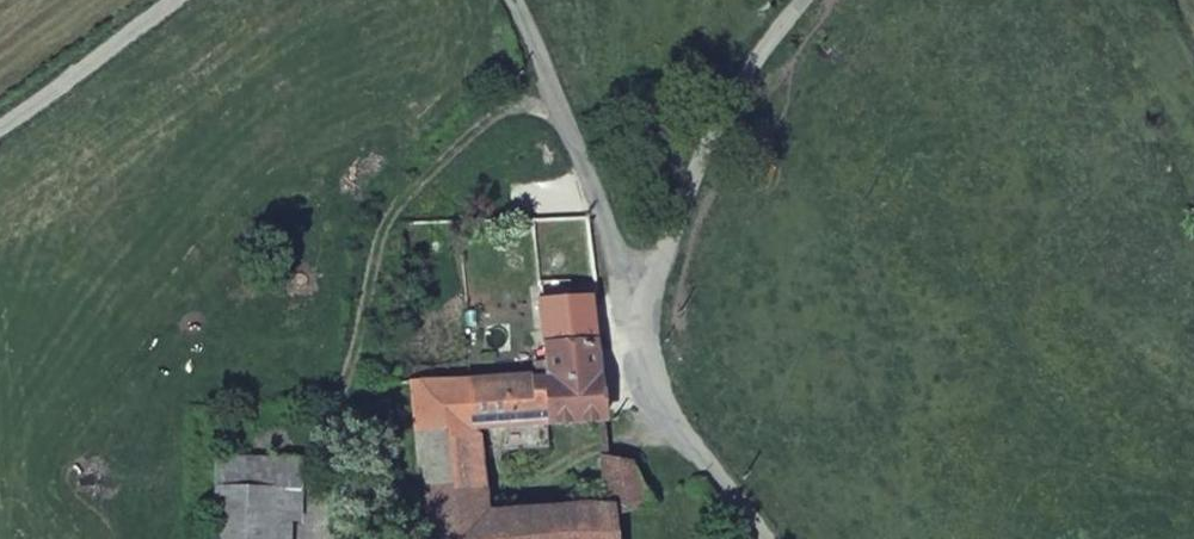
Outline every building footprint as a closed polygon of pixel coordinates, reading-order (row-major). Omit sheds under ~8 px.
[(598,428),(586,307),(532,309),(541,382),(527,382),(527,413),(545,414),(547,432),(598,428)] [(608,513),(608,507),(553,512),(484,518),(476,435),(547,432),(545,414),(527,413),(527,382),(464,385),(411,387),(411,391),(416,468),(422,468),(424,538),(610,538),(608,513)] [(216,521),(278,522),(298,522),(301,458),(219,456),(216,521)] [(608,513),(646,508),(630,471),(602,469),(604,485),(608,507),(608,513)] [(553,512),(608,507),(604,485),(567,488),(553,512)] [(278,522),(216,521),(216,538),(277,538),(278,522)]
